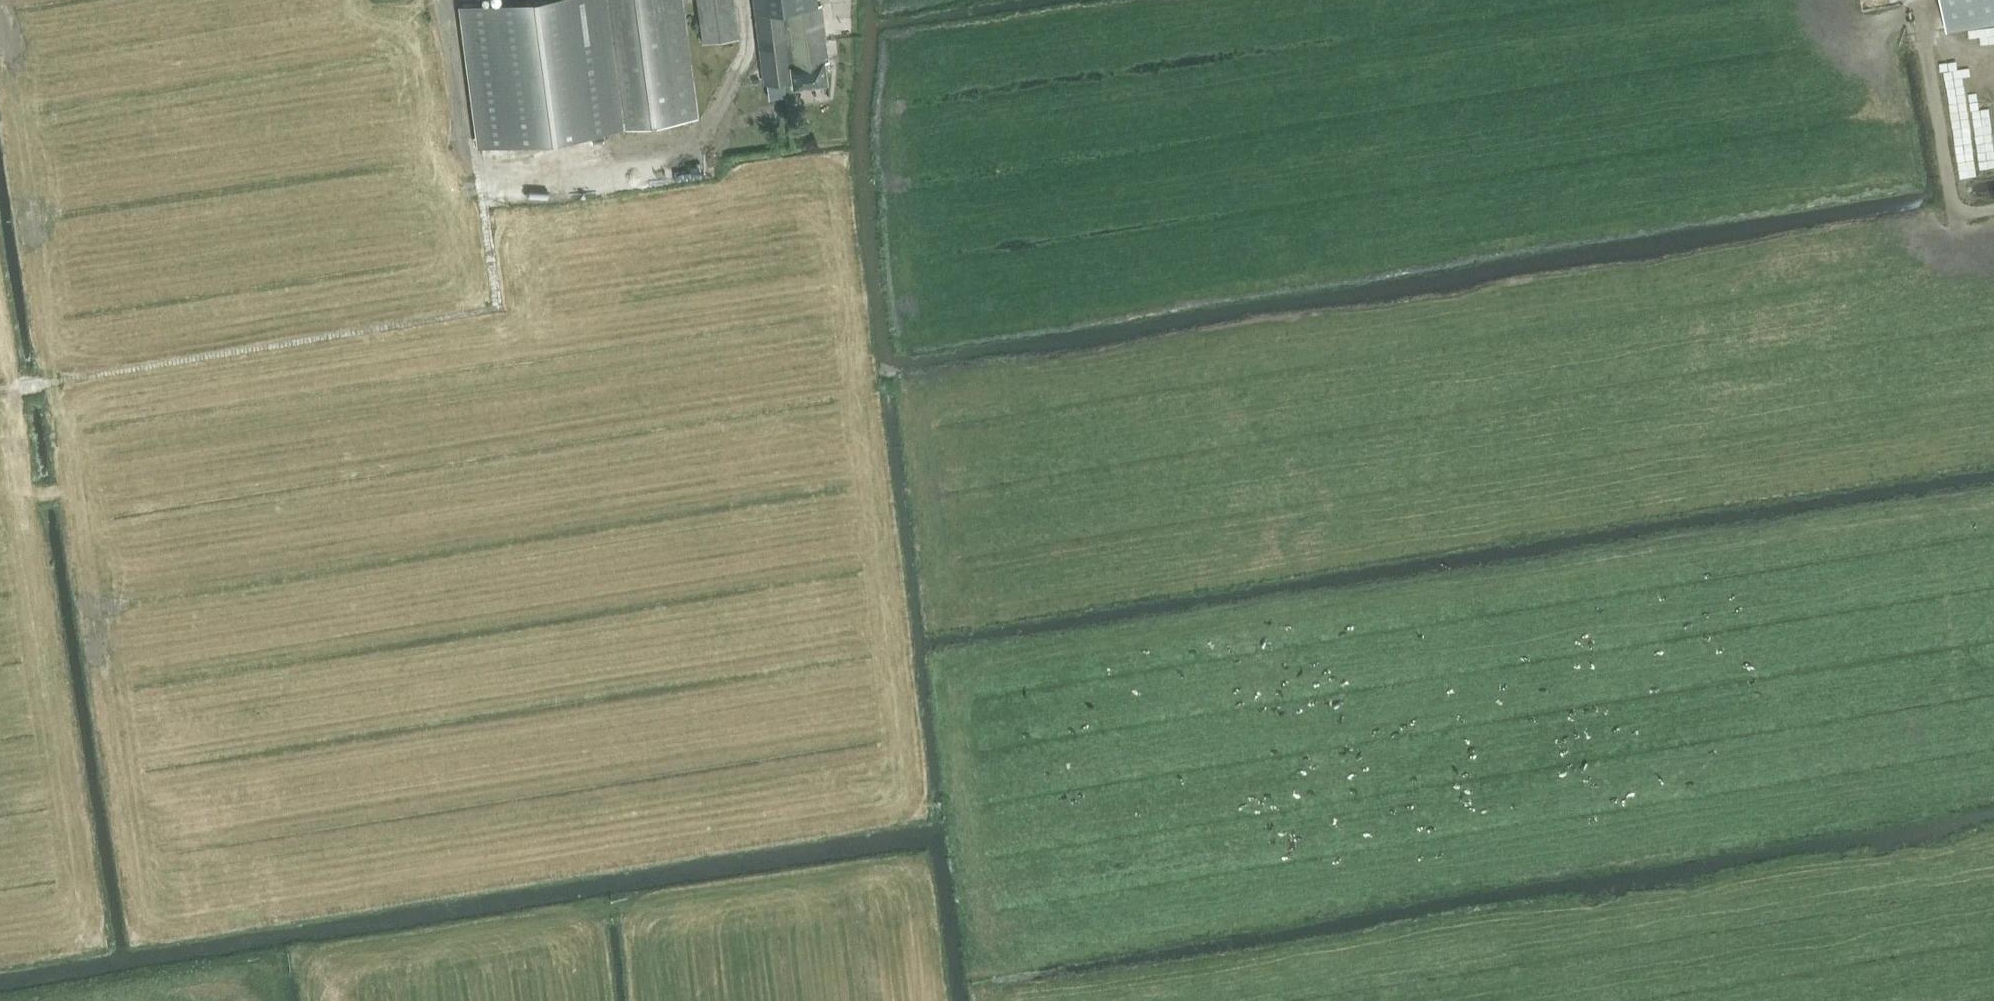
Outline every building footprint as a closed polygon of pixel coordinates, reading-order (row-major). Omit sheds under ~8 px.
[(612,125),(697,114),(682,0),(482,0),(463,3),(482,143),(590,128),(602,127),(612,125)] [(703,41),(739,36),(734,0),(697,0),(703,41)] [(766,83),(793,79),(795,87),(829,82),(827,73),(825,60),(830,59),(822,2),(818,2),(817,0),(754,0),(766,83)] [(1947,28),(1993,19),(1993,0),(1942,0),(1947,28)] [(590,128),(592,142),(604,141),(602,127),(590,128)]
